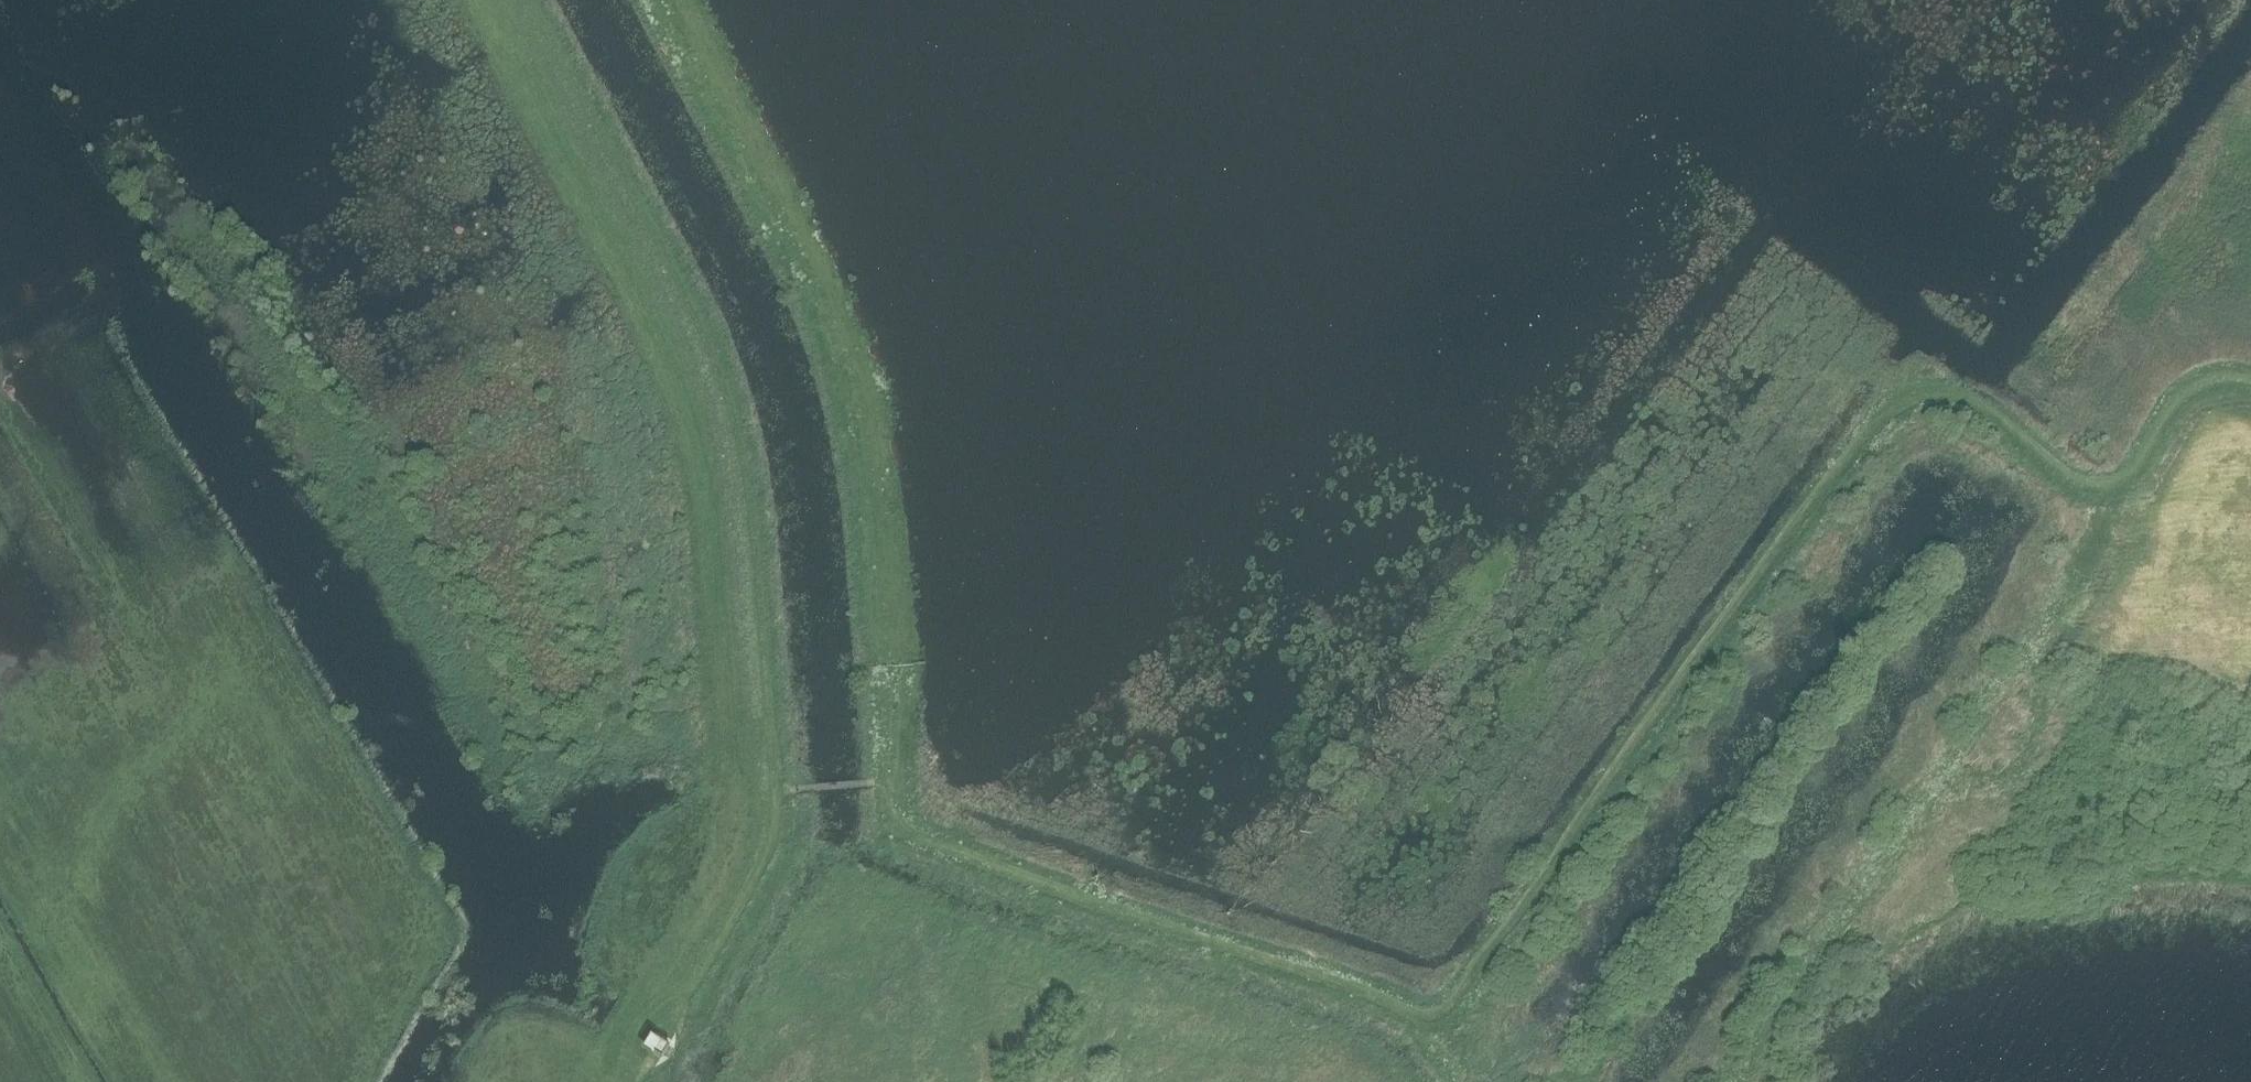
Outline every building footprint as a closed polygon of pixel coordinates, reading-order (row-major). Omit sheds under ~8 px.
[(651,1035),(645,1045),(662,1055),(668,1045),(651,1035)]
